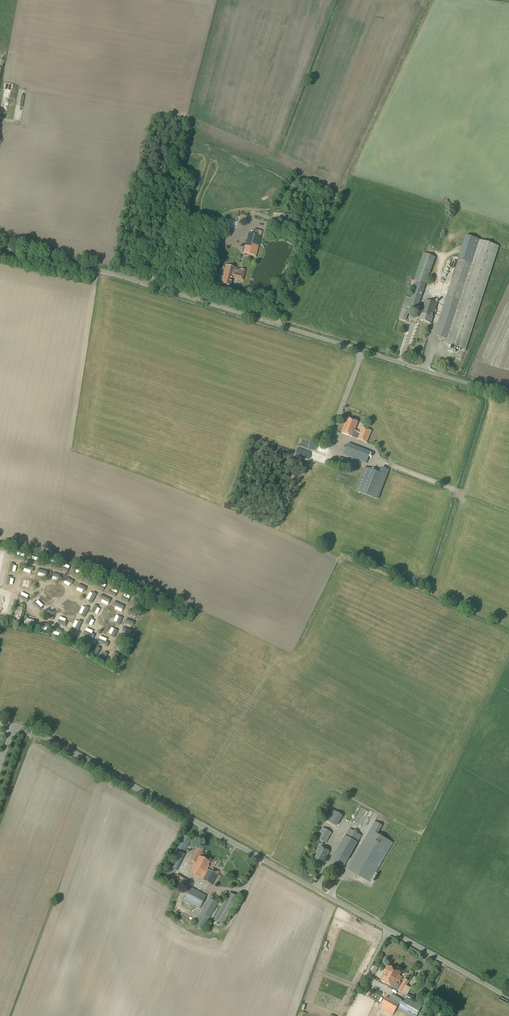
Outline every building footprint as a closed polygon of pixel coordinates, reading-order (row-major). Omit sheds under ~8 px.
[(283,214),(282,222),(290,224),(292,216),(283,214)] [(258,235),(259,231),(254,229),(253,234),(249,233),(244,253),(255,256),(260,236),(258,235)] [(465,350),(499,246),(497,246),(478,240),(471,263),(469,263),(457,259),(434,335),(446,339),(445,344),(465,350)] [(408,315),(409,310),(410,308),(416,311),(436,258),(423,253),(414,281),(416,282),(411,297),(410,298),(406,297),(401,313),(399,318),(405,321),(408,315)] [(243,281),(246,270),(235,268),(225,266),(223,273),(224,274),(221,284),(231,286),(233,278),(243,281)] [(432,318),(437,304),(426,300),(422,312),(421,312),(419,320),(431,324),(433,318),(432,318)] [(360,432),(355,430),(358,422),(347,418),(341,433),(352,437),(367,443),(372,431),(362,427),(360,432)] [(385,441),(383,441),(378,456),(384,458),(390,438),(386,437),(385,441)] [(389,460),(396,439),(391,437),(384,458),(389,460)] [(314,447),(313,449),(320,452),(322,447),(309,442),(307,448),(311,449),(312,446),(314,447)] [(366,464),(371,452),(348,444),(344,455),(366,464)] [(356,463),(339,457),(338,460),(333,458),(331,465),(336,466),(353,472),(356,463)] [(355,491),(372,497),(378,499),(389,470),(381,467),(379,473),(364,467),(355,491)] [(7,577),(9,568),(0,566),(0,575),(7,577)] [(49,566),(47,575),(51,576),(52,572),(55,572),(56,567),(49,566)] [(73,581),(76,582),(81,572),(78,570),(73,581)] [(36,583),(37,574),(28,573),(27,582),(36,583)] [(110,584),(105,596),(109,598),(114,586),(110,584)] [(132,596),(127,594),(122,605),(127,607),(132,596)] [(128,627),(116,622),(115,626),(126,631),(128,627)] [(337,826),(343,815),(333,810),(327,820),(337,826)] [(370,830),(363,843),(347,870),(370,883),(385,855),(393,843),(377,834),(382,825),(375,821),(370,830)] [(327,842),(332,833),(322,828),(317,837),(327,842)] [(344,868),(362,836),(349,829),(331,860),(344,868)] [(185,851),(191,838),(184,835),(177,848),(185,851)] [(327,858),(330,852),(320,846),(317,852),(318,853),(313,861),(321,865),(325,857),(327,858)] [(211,871),(207,869),(209,866),(208,865),(210,862),(199,856),(203,850),(196,847),(189,860),(195,863),(189,873),(202,880),(212,885),(217,875),(219,872),(213,868),(211,871)] [(185,885),(188,880),(178,874),(175,880),(185,885)] [(199,909),(206,896),(190,887),(183,901),(199,909)] [(222,925),(238,898),(229,893),(213,920),(222,925)] [(218,903),(209,898),(193,925),(202,930),(218,903)] [(371,971),(379,975),(384,967),(375,963),(371,971)] [(404,979),(402,983),(399,982),(401,978),(399,977),(399,976),(400,973),(389,966),(388,967),(386,966),(384,970),(385,971),(381,978),(381,979),(379,981),(393,989),(394,987),(399,989),(398,991),(407,996),(411,988),(407,986),(409,981),(404,979)] [(392,994),(389,999),(386,998),(380,1008),(393,1015),(397,1008),(411,1015),(417,1015),(423,1005),(411,998),(410,1000),(406,998),(404,1002),(401,1000),(392,994)]
